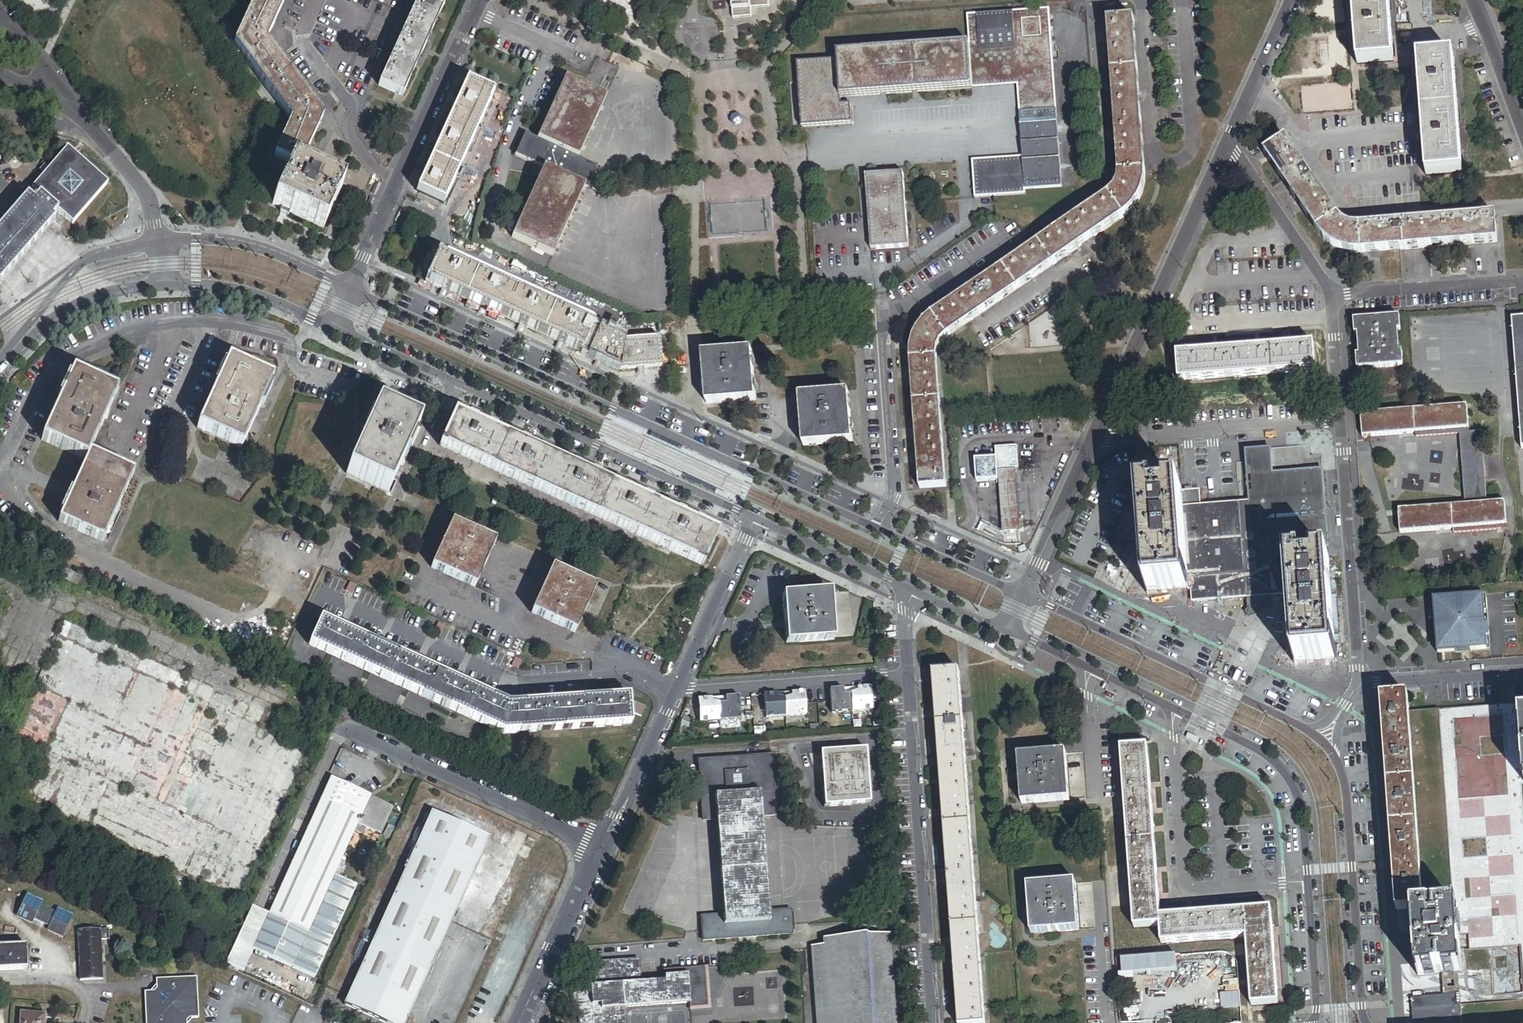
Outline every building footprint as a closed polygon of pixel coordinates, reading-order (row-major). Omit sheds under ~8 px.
[(290,164),(299,168),(322,118),(265,42),(284,0),(254,0),(233,46),(290,121),(274,157),(290,164)] [(378,86),(401,97),(446,0),(417,0),(378,86)] [(733,19),(752,18),(751,9),(770,8),(769,0),(732,0),(733,19)] [(1359,65),(1393,62),(1388,0),(1354,0),(1359,65)] [(1037,113),(1019,114),(1022,159),(972,162),(975,199),(1026,196),(1025,191),(1062,188),(1049,12),(967,18),(969,47),(838,57),(839,62),(798,65),(803,129),(853,126),(851,107),(842,107),(842,100),(973,90),(970,55),(1010,52),(1011,65),(1033,64),(1037,113)] [(910,360),(920,489),(946,487),(937,360),(937,356),(938,354),(939,349),(942,344),(943,342),(947,339),(1089,243),(1127,217),(1133,212),(1137,206),(1139,203),(1142,196),(1145,188),(1146,183),(1146,176),(1135,22),(1108,24),(1119,177),(1119,181),(1117,186),(1116,190),(1113,193),(1111,196),(1108,199),(1103,201),(1073,221),(930,319),(923,325),(919,331),(915,339),(912,346),(911,352),(910,360)] [(1017,87),(1019,114),(1037,113),(1033,64),(1011,65),(1010,52),(970,55),(973,90),(1017,87)] [(1453,58),(1419,60),(1428,176),(1462,173),(1453,58)] [(543,169),(511,238),(552,256),(583,187),(587,189),(597,168),(578,159),(605,99),(564,80),(537,140),(525,135),(515,156),(543,169)] [(493,95),(466,82),(416,191),(443,204),(493,95)] [(1338,217),(1286,140),(1265,154),(1320,235),(1324,239),(1329,244),(1333,246),(1337,248),(1344,251),(1347,252),(1353,253),(1359,253),(1497,243),(1496,217),(1359,227),(1356,227),(1352,226),(1348,225),(1343,222),(1340,218),(1338,217)] [(40,176),(29,190),(37,197),(33,203),(26,197),(0,229),(0,283),(55,220),(52,217),(56,211),(72,224),(105,181),(62,148),(46,169),(40,176)] [(299,168),(290,164),(284,180),(280,190),(278,191),(272,205),(281,209),(289,213),(323,228),(330,213),(329,212),(333,203),(334,202),(341,188),(299,168)] [(38,172),(40,176),(46,169),(42,165),(40,169),(38,172)] [(866,178),(872,250),(909,248),(904,175),(866,178)] [(622,341),(446,260),(434,287),(618,371),(659,368),(657,339),(622,341)] [(1400,318),(1354,321),(1355,335),(1358,335),(1359,356),(1357,356),(1358,370),(1404,367),(1403,353),(1400,353),(1398,332),(1401,332),(1400,318)] [(1513,320),(1522,449),(1522,319),(1513,320)] [(1314,346),(1178,356),(1180,382),(1316,372),(1314,346)] [(704,358),(708,405),(756,402),(752,354),(704,358)] [(227,362),(196,429),(240,450),(271,382),(227,362)] [(85,462),(88,455),(116,394),(72,373),(41,441),(85,462)] [(801,399),(804,447),(852,443),(849,396),(801,399)] [(1467,407),(1361,415),(1362,423),(1363,437),(1416,433),(1416,438),(1460,435),(1465,506),(1399,511),(1400,533),(1454,530),(1454,534),(1507,530),(1505,503),(1487,504),(1482,434),(1469,435),(1467,407)] [(417,428),(376,410),(347,475),(387,493),(417,428)] [(717,535),(455,415),(440,447),(702,567),(717,535)] [(997,460),(975,462),(977,485),(999,483),(998,472),(1013,471),(1019,470),(1017,449),(996,450),(997,460)] [(1182,493),(1189,592),(1194,592),(1194,602),(1290,596),(1291,596),(1288,563),(1286,563),(1286,550),(1328,547),(1323,471),(1274,475),(1272,450),(1246,452),(1247,469),(1251,469),(1254,502),(1252,504),(1249,504),(1201,507),(1200,492),(1182,493)] [(133,475),(88,455),(85,462),(57,523),(102,544),(133,475)] [(1013,471),(998,472),(999,483),(1003,532),(1017,531),(1013,471)] [(1182,493),(1182,490),(1167,492),(1167,498),(1156,498),(1156,493),(1141,494),(1148,595),(1189,592),(1182,493)] [(451,525),(432,569),(474,588),(494,544),(451,525)] [(1303,562),(1288,563),(1291,596),(1290,596),(1295,664),(1337,661),(1329,560),(1314,561),(1315,567),(1304,568),(1303,562)] [(551,570),(531,614),(574,633),(594,590),(551,570)] [(77,586),(80,578),(64,571),(60,579),(77,586)] [(784,598),(787,644),(833,640),(830,594),(784,598)] [(1490,647),(1487,599),(1436,602),(1440,655),(1455,654),(1455,650),(1470,649),(1470,653),(1487,652),(1487,648),(1490,647)] [(21,803),(246,894),(307,745),(258,726),(265,709),(188,678),(184,688),(151,674),(157,660),(60,620),(13,734),(44,747),(21,803)] [(320,621),(309,646),(502,734),(630,725),(628,698),(506,706),(320,621)] [(960,1022),(986,1022),(960,672),(934,674),(960,1022)] [(857,695),(850,695),(851,712),(872,711),(870,688),(857,688),(857,695)] [(843,689),(830,690),(831,714),(851,712),(850,695),(843,696),(843,689)] [(791,699),(784,700),(786,717),(806,715),(804,692),(791,693),(791,699)] [(777,694),(764,695),(765,718),(786,717),(784,700),(777,700),(777,694)] [(726,704),(719,705),(720,722),(740,720),(738,697),(725,698),(726,704)] [(711,699),(698,700),(700,723),(720,722),(719,705),(711,705),(711,699)] [(1408,699),(1383,700),(1383,701),(1381,701),(1397,914),(1398,913),(1406,913),(1414,912),(1430,911),(1430,912),(1437,912),(1422,713),(1409,714),(1408,699)] [(1161,928),(1161,919),(1148,749),(1122,751),(1135,930),(1161,928)] [(821,754),(825,808),(869,804),(866,751),(821,754)] [(1020,758),(1023,804),(1069,801),(1066,755),(1020,758)] [(702,918),(704,942),(792,935),(790,912),(769,913),(762,818),(775,817),(771,757),(699,763),(700,784),(703,822),(716,821),(723,917),(702,918)] [(269,915),(269,916),(308,934),(334,876),(357,825),(380,836),(392,808),(370,798),(370,797),(331,779),(269,915)] [(431,814),(344,1006),(383,1022),(405,1022),(488,840),(431,814)] [(251,907),(225,965),(243,973),(253,950),(315,978),(356,886),(334,876),(308,934),(269,916),(269,915),(251,907)] [(1029,888),(1032,934),(1079,931),(1075,885),(1029,888)] [(41,903),(27,896),(17,917),(31,923),(33,919),(50,926),(47,931),(62,938),(72,917),(57,910),(55,914),(39,907),(41,903)] [(1440,911),(1437,912),(1430,912),(1430,911),(1414,912),(1415,932),(1417,957),(1419,977),(1435,976),(1435,975),(1442,974),(1446,974),(1446,975),(1459,974),(1462,974),(1459,938),(1457,909),(1454,910),(1440,911)] [(1271,911),(1161,919),(1161,928),(1163,945),(1247,939),(1252,1007),(1278,1005),(1271,911)] [(1414,912),(1406,913),(1408,933),(1415,932),(1414,912)] [(1398,913),(1406,1022),(1414,1022),(1412,1001),(1460,997),(1459,974),(1446,975),(1446,974),(1442,974),(1443,990),(1412,992),(1409,957),(1417,957),(1415,932),(1408,933),(1406,913),(1398,913)] [(109,929),(100,930),(101,940),(110,940),(109,929)] [(100,930),(77,931),(80,981),(102,980),(101,940),(100,930)] [(883,936),(889,1022),(895,1022),(889,935),(883,936)] [(883,936),(824,940),(824,947),(811,948),(816,1022),(889,1022),(883,936)] [(27,970),(26,946),(0,947),(0,972),(27,970)] [(579,1022),(625,1022),(624,1009),(689,1004),(690,1009),(707,1008),(705,969),(664,972),(664,982),(641,984),(639,961),(589,965),(590,983),(573,984),(573,989),(575,1012),(578,1012),(579,1022)] [(144,992),(145,1022),(189,1022),(192,1019),(199,1018),(196,978),(155,980),(156,986),(150,992),(144,992)] [(1461,1007),(1460,997),(1412,1001),(1414,1022),(1462,1022),(1461,1007)] [(19,1022),(44,1022),(45,1015),(20,1013),(19,1022)]
